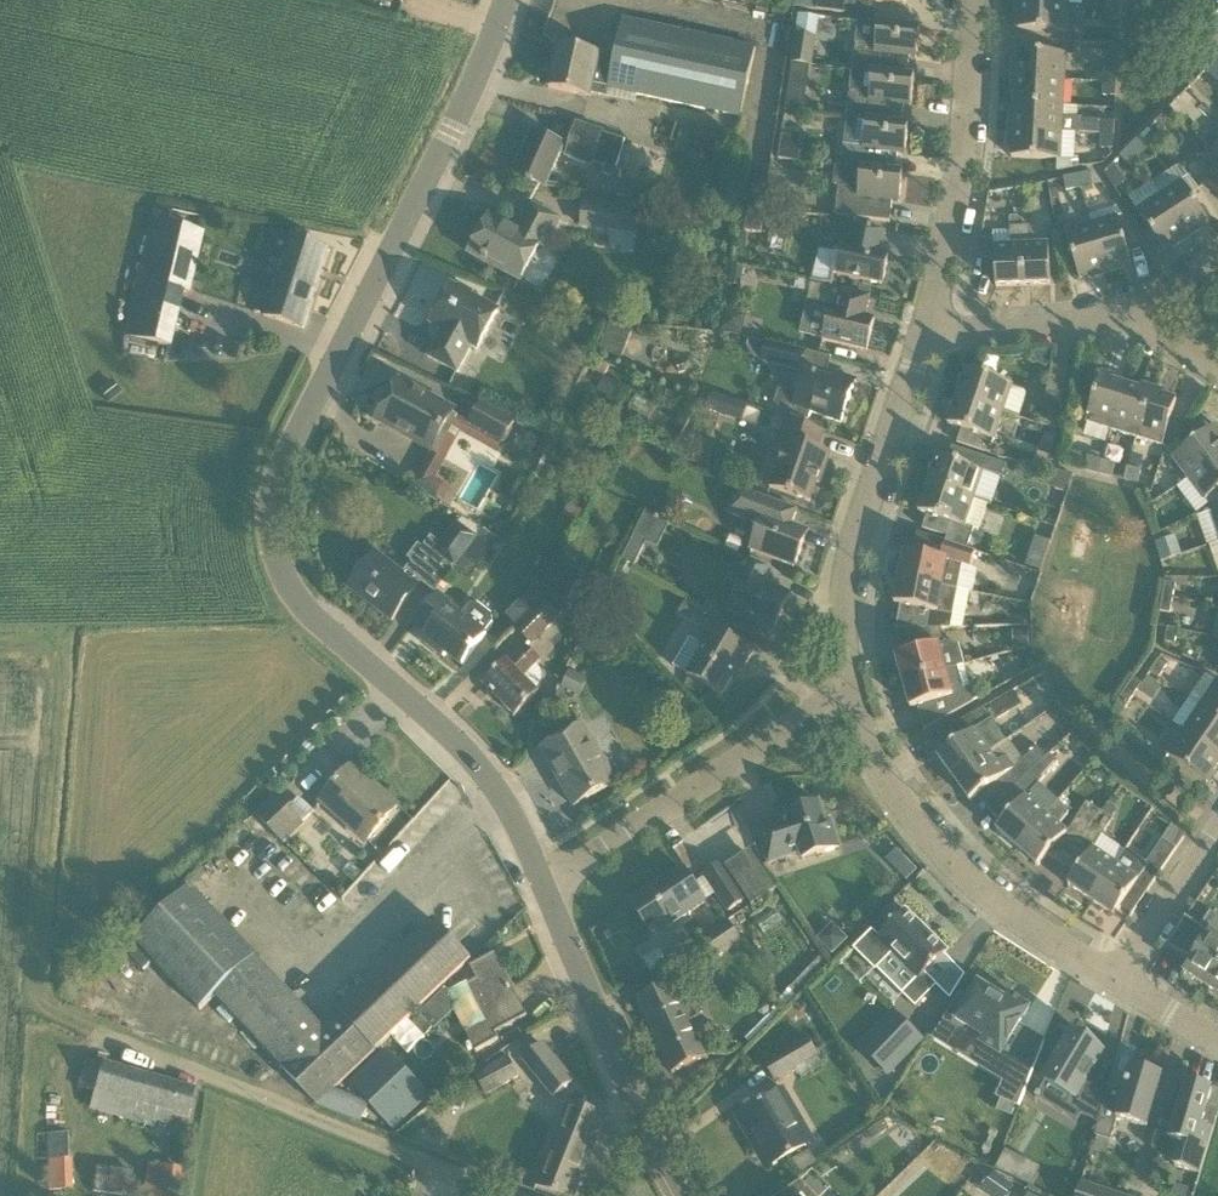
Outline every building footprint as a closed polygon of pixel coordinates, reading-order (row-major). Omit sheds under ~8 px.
[(795,7),(816,10),(845,13),(847,0),(796,0),(795,7)] [(1015,20),(1017,20),(1018,29),(1042,29),(1066,31),(1069,31),(1070,4),(1016,1),(1015,20)] [(1120,20),(1121,6),(1108,6),(1108,20),(1120,20)] [(1197,21),(1207,28),(1215,17),(1205,10),(1197,21)] [(601,53),(557,44),(547,87),(590,97),(591,93),(607,97),(609,88),(718,112),(718,110),(740,115),(755,48),(733,43),(734,42),(624,17),(613,65),(599,61),(601,53)] [(1215,17),(1207,28),(1216,35),(1217,33),(1217,20),(1215,17)] [(856,42),(852,71),(872,74),(872,72),(907,76),(910,51),(917,52),(920,29),(896,26),(878,24),(859,22),(858,22),(856,42)] [(817,37),(796,34),(792,64),(813,66),(817,37)] [(1013,59),(1012,77),(1063,80),(1065,53),(1016,50),(1016,59),(1013,59)] [(1105,68),(1105,81),(1116,82),(1116,69),(1105,68)] [(850,90),(846,119),(866,122),(866,120),(901,124),(903,107),(904,99),(911,99),(914,77),(907,76),(872,72),(872,74),(852,71),(850,90)] [(1014,103),(1062,106),(1063,80),(1012,77),(1011,95),(1014,95),(1014,103)] [(1115,95),(1116,82),(1105,81),(1104,94),(1115,95)] [(1062,106),(1014,103),(1013,111),(1010,111),(1009,129),(1061,132),(1101,134),(1113,135),(1114,121),(1102,120),(1102,121),(1083,120),(1083,118),(1078,118),(1078,107),(1062,106)] [(846,119),(841,167),(861,170),(861,168),(895,172),(897,155),(898,147),(906,147),(908,125),(901,124),(866,120),(866,122),(846,119)] [(590,163),(592,159),(600,132),(577,124),(566,153),(590,163)] [(1059,159),(1061,132),(1009,129),(1008,148),(1011,148),(1011,156),(1059,159)] [(563,144),(553,140),(531,130),(512,171),(545,185),(563,144)] [(600,132),(592,159),(614,167),(624,141),(600,132)] [(1209,132),(1202,139),(1204,141),(1211,148),(1217,141),(1209,132)] [(787,133),(783,156),(800,159),(805,137),(787,133)] [(1112,148),(1113,135),(1101,134),(1101,147),(1112,148)] [(1138,136),(1129,146),(1138,154),(1147,145),(1138,136)] [(1203,157),(1203,156),(1211,148),(1204,141),(1202,139),(1201,139),(1193,147),(1203,157)] [(1129,164),(1138,154),(1129,146),(1120,156),(1129,164)] [(1217,194),(1217,155),(1211,148),(1203,156),(1217,169),(1205,181),(1216,192),(1217,194)] [(609,195),(617,196),(642,199),(644,184),(620,181),(621,170),(605,167),(604,176),(612,177),(609,195)] [(839,186),(835,215),(865,219),(890,221),(892,203),(893,195),(900,196),(903,173),(895,172),(861,168),(861,170),(858,188),(839,186)] [(796,194),(778,193),(780,173),(770,172),(767,192),(765,211),(794,213),(796,194)] [(1077,175),(1079,186),(1092,183),(1090,172),(1077,175)] [(1077,175),(1064,177),(1066,188),(1079,186),(1077,175)] [(1159,195),(1187,238),(1203,228),(1201,226),(1208,221),(1182,181),(1159,195)] [(1159,195),(1151,182),(1128,196),(1137,210),(1150,230),(1163,250),(1170,246),(1172,248),(1187,238),(1159,195)] [(584,203),(581,225),(621,229),(637,232),(642,201),(624,198),(622,208),(584,203)] [(559,219),(550,214),(529,202),(514,229),(488,215),(468,252),(519,280),(539,243),(545,246),(559,219)] [(1091,223),(1089,215),(1063,223),(1065,230),(1072,255),(1079,278),(1087,276),(1088,278),(1106,273),(1091,223)] [(1091,223),(1106,273),(1123,268),(1123,265),(1131,263),(1124,240),(1117,215),(1091,223)] [(150,220),(127,320),(123,336),(169,347),(172,331),(182,292),(188,293),(202,232),(150,220)] [(832,285),(834,273),(883,285),(889,255),(880,253),(885,231),(854,224),(850,241),(841,239),(838,254),(819,250),(812,280),(832,285)] [(1010,231),(993,232),(993,238),(994,247),(996,286),(1023,285),(1020,226),(1010,227),(1010,231)] [(1031,226),(1020,226),(1023,285),(1050,283),(1049,259),(1048,243),(1032,244),(1031,226)] [(328,249),(274,231),(266,255),(280,261),(263,315),(302,328),(328,249)] [(841,290),(812,283),(807,304),(830,309),(823,340),(843,344),(866,350),(874,319),(864,316),(869,297),(845,291),(841,290)] [(426,355),(448,367),(456,371),(470,345),(476,349),(497,309),(470,295),(472,292),(458,284),(457,287),(450,284),(429,323),(441,329),(426,355)] [(610,322),(604,337),(627,346),(632,331),(610,322)] [(767,341),(762,358),(761,362),(804,372),(809,352),(767,341)] [(1046,393),(1042,417),(1040,424),(1057,430),(1059,420),(1063,396),(1068,367),(1051,364),(1046,393)] [(966,368),(957,396),(1003,412),(1003,410),(1020,416),(1027,395),(1024,390),(1011,386),(1012,384),(966,368)] [(798,393),(790,391),(779,391),(774,404),(784,412),(808,421),(811,412),(840,422),(855,380),(836,373),(834,381),(806,371),(798,393)] [(1092,399),(1085,422),(1111,430),(1125,384),(1099,376),(1092,399)] [(605,378),(598,390),(609,397),(616,385),(605,378)] [(454,411),(398,380),(375,420),(431,450),(411,485),(437,498),(445,499),(449,491),(445,482),(437,478),(461,432),(499,453),(503,445),(517,420),(483,400),(470,423),(452,414),(454,411)] [(1111,430),(1136,438),(1150,391),(1125,384),(1111,430)] [(1176,399),(1150,391),(1136,438),(1162,446),(1169,422),(1176,399)] [(711,409),(746,420),(751,403),(716,393),(711,409)] [(989,453),(1003,412),(957,396),(947,424),(961,428),(957,442),(980,450),(989,453)] [(800,423),(790,420),(780,450),(782,450),(769,487),(809,501),(818,472),(822,474),(829,452),(817,448),(823,431),(800,423)] [(1168,451),(1188,478),(1217,455),(1217,426),(1216,423),(1210,427),(1185,446),(1177,436),(1168,451)] [(516,443),(532,453),(541,438),(525,428),(516,443)] [(927,483),(987,504),(991,506),(1006,465),(975,454),(952,446),(947,459),(937,456),(927,483)] [(1068,450),(1065,462),(1086,467),(1088,458),(1089,458),(1090,456),(1068,450)] [(1099,473),(1101,461),(1098,461),(1100,454),(1091,451),(1090,456),(1089,458),(1088,458),(1086,467),(1085,470),(1099,473)] [(1188,478),(1189,480),(1207,503),(1209,506),(1217,502),(1217,490),(1217,489),(1217,455),(1188,478)] [(1115,465),(1101,461),(1099,473),(1112,476),(1115,465)] [(1138,483),(1141,471),(1127,468),(1124,479),(1138,483)] [(1061,471),(1056,488),(1068,492),(1074,474),(1061,471)] [(927,483),(918,511),(927,514),(922,528),(948,537),(946,542),(967,548),(973,529),(978,531),(987,504),(927,483)] [(796,509),(738,487),(728,513),(760,525),(751,550),(794,566),(807,531),(791,525),(796,509)] [(1209,506),(1212,516),(1217,532),(1217,502),(1209,506)] [(567,503),(562,514),(579,522),(584,510),(567,503)] [(461,517),(457,523),(475,537),(481,529),(461,517)] [(475,537),(457,523),(436,552),(440,555),(454,566),(475,537)] [(466,553),(480,563),(497,539),(483,530),(466,553)] [(1037,536),(1032,564),(1045,567),(1051,538),(1037,536)] [(1155,542),(1154,542),(1161,562),(1161,561),(1181,555),(1175,536),(1155,542)] [(635,567),(645,546),(632,539),(622,561),(635,567)] [(967,548),(946,542),(945,541),(939,558),(904,551),(899,577),(942,586),(958,590),(963,566),(971,568),(975,551),(967,548)] [(391,620),(418,585),(375,552),(349,587),(391,620)] [(778,574),(743,557),(732,581),(741,585),(729,610),(773,630),(789,595),(772,587),(778,574)] [(547,561),(530,592),(546,600),(561,568),(547,561)] [(532,643),(559,616),(565,612),(583,574),(563,564),(561,568),(546,600),(545,602),(544,601),(517,628),(532,643)] [(926,628),(941,628),(951,628),(958,590),(942,586),(899,577),(893,603),(929,610),(926,628)] [(1173,598),(1175,584),(1165,582),(1163,597),(1173,598)] [(451,603),(437,592),(436,592),(414,622),(426,631),(420,639),(443,656),(446,652),(462,664),(486,633),(485,633),(493,622),(492,615),(473,600),(462,615),(449,605),(451,603)] [(1163,597),(1160,612),(1166,613),(1170,613),(1173,598),(1163,597)] [(708,612),(686,599),(678,614),(699,626),(708,612)] [(686,675),(700,683),(721,695),(740,664),(744,666),(753,651),(710,626),(699,644),(689,638),(673,665),(687,674),(686,675)] [(1177,629),(1167,627),(1164,642),(1175,644),(1177,629)] [(903,682),(957,667),(964,665),(959,645),(945,641),(941,628),(926,628),(931,646),(896,656),(903,682)] [(501,667),(484,684),(515,715),(532,698),(538,692),(537,690),(522,676),(535,663),(539,659),(525,645),(509,661),(508,661),(501,667)] [(1158,678),(1167,665),(1188,679),(1194,669),(1162,654),(1150,672),(1158,678)] [(903,682),(910,707),(945,697),(949,712),(963,708),(974,702),(971,688),(964,665),(957,667),(903,682)] [(1125,689),(1134,695),(1142,684),(1133,678),(1125,689)] [(1216,681),(1200,706),(1217,718),(1217,682),(1216,681)] [(1125,689),(1116,703),(1118,704),(1113,711),(1123,719),(1128,711),(1125,709),(1134,695),(1125,689)] [(1217,753),(1217,718),(1200,706),(1189,698),(1173,722),(1184,730),(1217,753)] [(1001,699),(989,706),(998,720),(1010,712),(1001,699)] [(953,778),(1005,740),(994,723),(985,707),(976,712),(984,723),(957,742),(937,756),(953,778)] [(616,781),(584,725),(541,749),(574,806),(616,781)] [(1167,755),(1186,768),(1206,781),(1217,764),(1217,753),(1184,730),(1167,755)] [(1001,800),(1043,761),(1033,751),(1023,760),(1008,740),(1006,741),(1005,740),(953,778),(969,801),(987,788),(1001,800)] [(996,829),(1017,847),(1055,803),(1036,787),(1058,762),(1049,754),(1043,761),(1001,800),(1012,810),(996,829)] [(366,842),(382,824),(398,806),(352,765),(320,802),(366,842)] [(282,840),(300,821),(274,794),(255,813),(282,840)] [(1056,804),(1055,803),(1017,847),(1037,866),(1053,847),(1067,833),(1058,826),(1067,815),(1068,812),(1068,809),(1058,801),(1056,804)] [(1070,828),(1083,837),(1102,812),(1086,802),(1070,828)] [(788,815),(757,826),(764,849),(769,863),(788,856),(798,853),(800,859),(817,854),(838,847),(830,820),(825,821),(819,803),(787,813),(788,815)] [(1091,900),(1124,851),(1102,835),(1113,819),(1111,818),(1117,810),(1108,804),(1102,812),(1083,837),(1095,845),(1081,865),(1068,885),(1091,900)] [(1091,900),(1113,916),(1138,880),(1138,879),(1141,874),(1153,882),(1176,849),(1162,839),(1147,864),(1126,850),(1125,851),(1124,851),(1091,900)] [(728,909),(730,908),(735,917),(749,907),(744,899),(721,864),(704,875),(728,909)] [(704,901),(695,887),(681,867),(630,901),(653,936),(704,901)] [(317,1105),(325,1097),(354,1070),(370,1055),(471,959),(434,920),(322,1026),(256,956),(191,886),(134,941),(199,1009),(213,996),(317,1105)] [(871,931),(853,950),(874,971),(891,955),(916,980),(902,995),(915,1008),(936,986),(925,975),(948,951),(906,911),(879,939),(871,931)] [(1167,946),(1184,957),(1188,950),(1194,954),(1183,972),(1208,987),(1217,971),(1217,935),(1217,936),(1210,931),(1209,932),(1185,917),(1167,946)] [(709,963),(742,940),(738,934),(743,931),(734,918),(696,943),(709,963)] [(835,951),(851,937),(837,922),(821,936),(835,951)] [(495,1032),(527,1015),(494,953),(470,967),(477,979),(467,984),(487,1022),(466,1033),(476,1052),(499,1039),(495,1032)] [(1217,994),(1217,971),(1208,987),(1217,994)] [(672,1073),(694,1063),(706,1057),(689,1020),(700,1014),(693,998),(697,997),(690,983),(675,990),(671,982),(637,998),(672,1073)] [(946,1015),(937,1030),(957,1043),(967,1027),(982,1037),(979,1042),(998,1054),(1028,1007),(1021,1003),(1022,1002),(1021,1001),(1020,1004),(1014,1000),(1016,998),(1015,997),(1014,999),(1008,994),(1004,1000),(977,983),(966,1000),(958,995),(946,1015)] [(435,1029),(461,1004),(445,988),(412,1021),(425,1035),(432,1027),(435,1029)] [(904,1022),(870,1057),(887,1074),(921,1039),(904,1022)] [(1071,1033),(1044,1079),(1071,1096),(1066,1105),(1097,1123),(1098,1122),(1104,1102),(1106,1095),(1085,1083),(1093,1069),(1094,1068),(1093,1067),(1102,1052),(1071,1033)] [(775,1078),(817,1053),(807,1037),(766,1062),(775,1078)] [(523,1059),(554,1096),(573,1081),(542,1044),(523,1059)] [(386,1052),(350,1086),(392,1130),(428,1095),(386,1052)] [(476,1098),(485,1093),(485,1094),(519,1076),(508,1057),(475,1075),(476,1078),(467,1083),(476,1098)] [(186,1119),(195,1089),(101,1062),(86,1058),(78,1087),(93,1091),(88,1108),(153,1126),(154,1120),(169,1125),(172,1115),(186,1119)] [(1013,1058),(997,1097),(1001,1098),(1016,1104),(1019,1106),(1034,1067),(1013,1058)] [(1097,1123),(1094,1136),(1111,1141),(1115,1127),(1117,1119),(1146,1127),(1155,1097),(1162,1074),(1156,1072),(1155,1069),(1141,1065),(1139,1067),(1131,1065),(1126,1083),(1111,1078),(1106,1095),(1104,1102),(1098,1122),(1097,1123)] [(1180,1105),(1170,1139),(1182,1143),(1175,1166),(1199,1173),(1206,1151),(1213,1128),(1201,1124),(1211,1089),(1207,1087),(1208,1083),(1193,1079),(1191,1083),(1187,1081),(1180,1105)] [(758,1104),(737,1116),(746,1133),(749,1137),(755,1134),(773,1164),(794,1152),(806,1145),(787,1111),(793,1108),(782,1090),(758,1104)] [(1001,1098),(997,1110),(1011,1115),(1016,1104),(1001,1098)] [(543,1167),(536,1184),(566,1195),(573,1195),(605,1117),(568,1103),(543,1167)] [(879,1127),(868,1134),(873,1141),(884,1134),(879,1127)] [(68,1159),(68,1133),(48,1134),(49,1189),(72,1189),(72,1159),(68,1159)] [(1005,1149),(995,1169),(1013,1178),(1023,1158),(1005,1149)] [(151,1195),(177,1195),(181,1168),(147,1163),(144,1190),(151,1191),(151,1195)] [(133,1171),(96,1167),(93,1195),(130,1195),(133,1171)] [(802,1180),(778,1195),(818,1195),(802,1180)] [(994,1195),(1011,1195),(1013,1193),(991,1180),(985,1190),(994,1195)] [(1081,1183),(1076,1195),(1121,1195),(1081,1183)] [(983,1188),(975,1195),(992,1195),(983,1188)]
